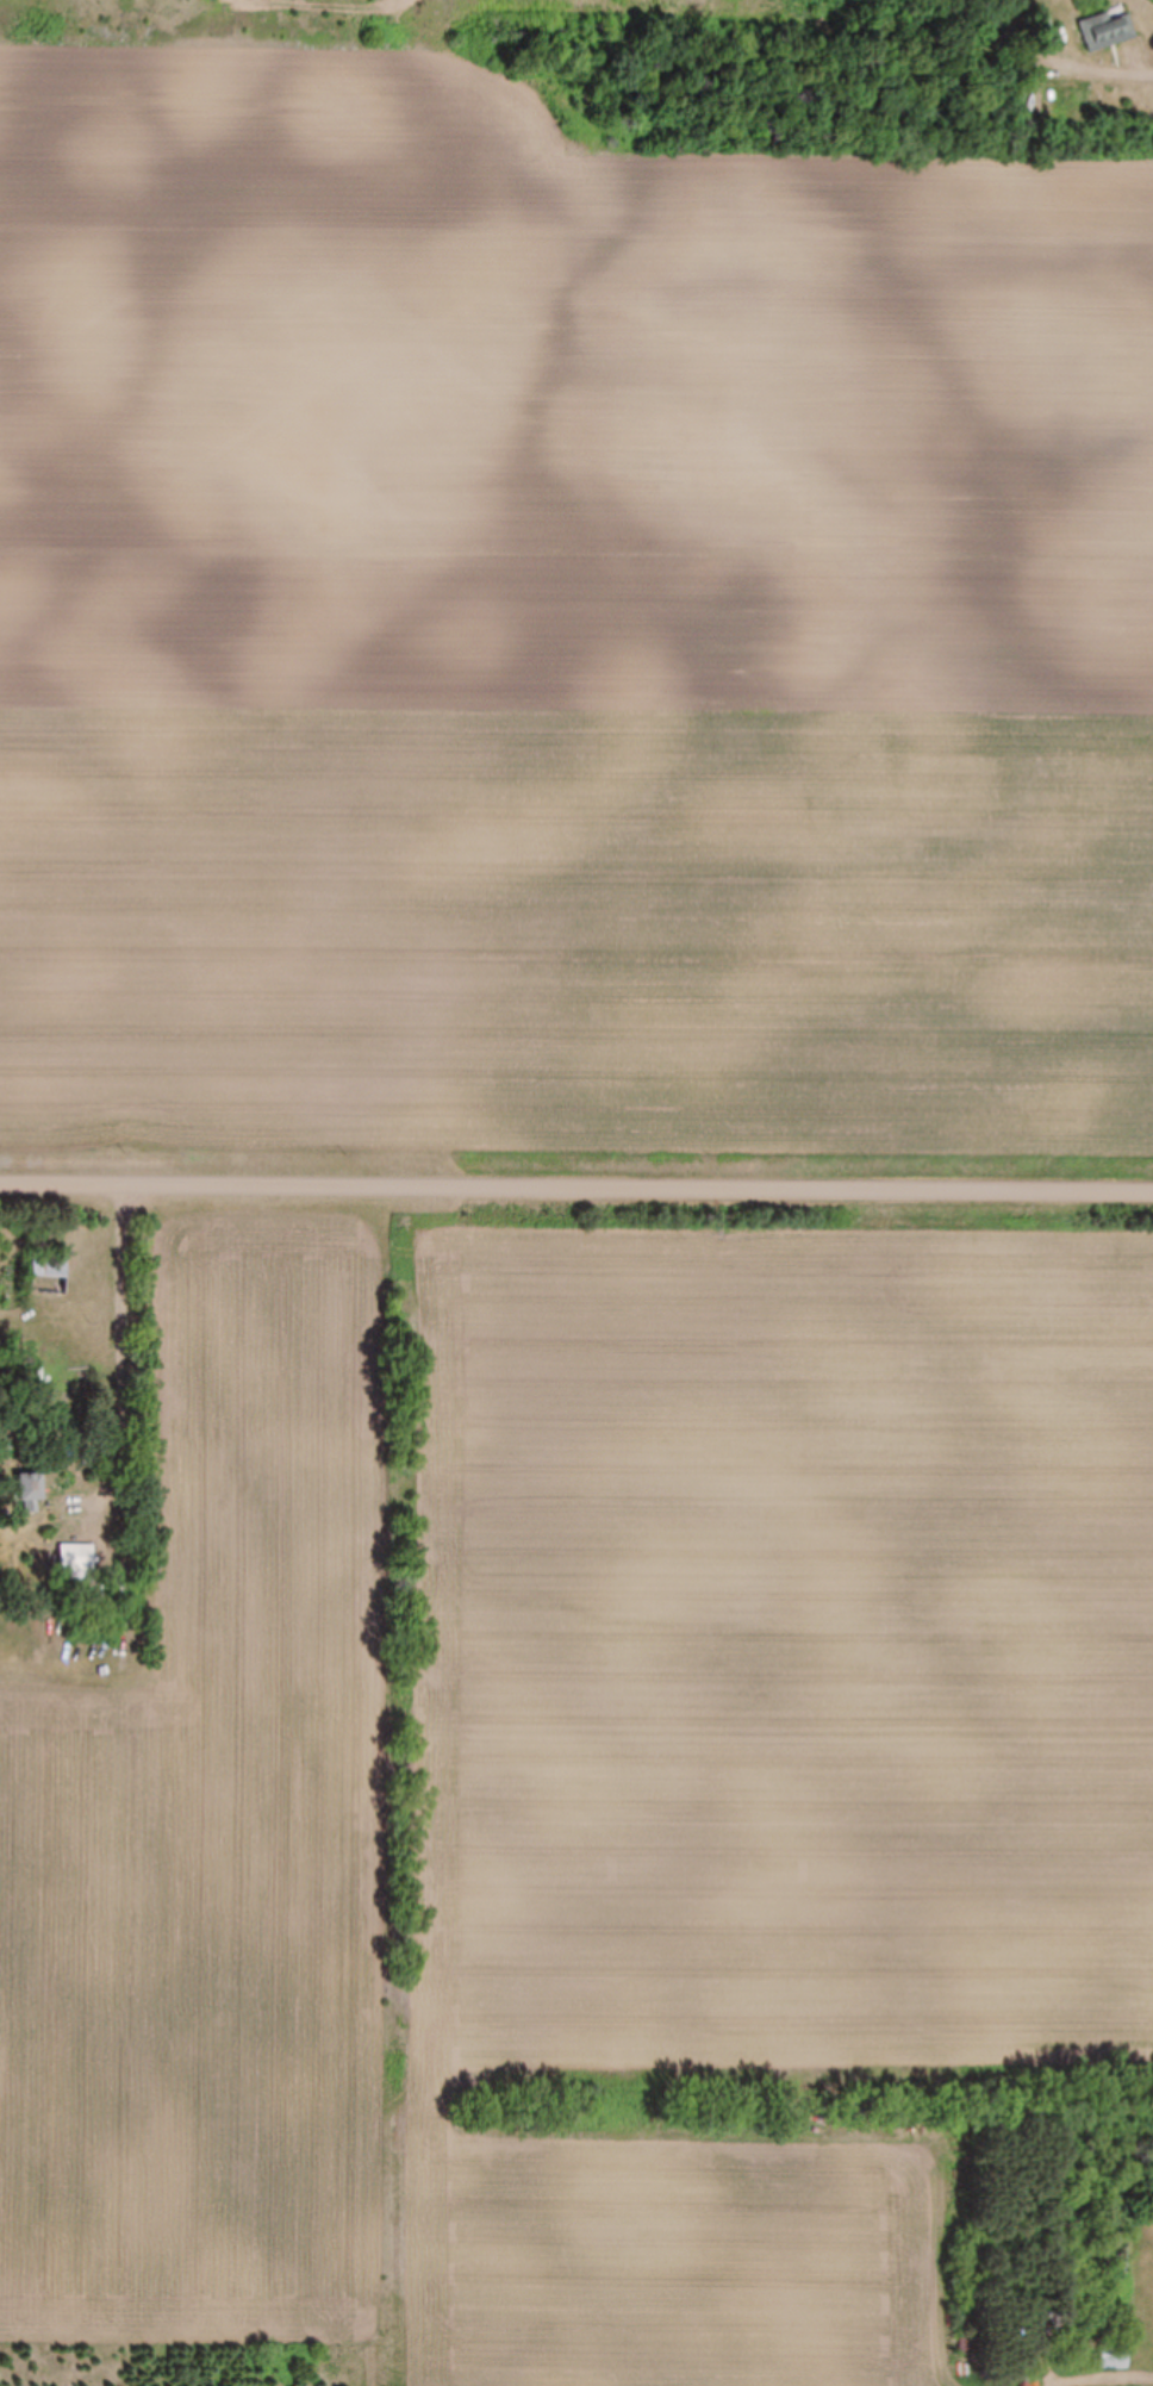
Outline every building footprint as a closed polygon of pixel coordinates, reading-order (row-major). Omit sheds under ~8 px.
[(1110,23),(1107,15),(1080,23),(1089,55),(1137,41),(1130,17),(1110,23)] [(66,1258),(31,1257),(30,1294),(66,1295),(66,1258)] [(15,1475),(15,1514),(38,1514),(38,1502),(42,1502),(42,1475),(15,1475)] [(59,1572),(92,1572),(92,1546),(59,1546),(59,1572)] [(111,1592),(126,1592),(125,1572),(111,1572),(111,1592)] [(1100,2346),(1100,2371),(1129,2371),(1129,2346),(1100,2346)]
